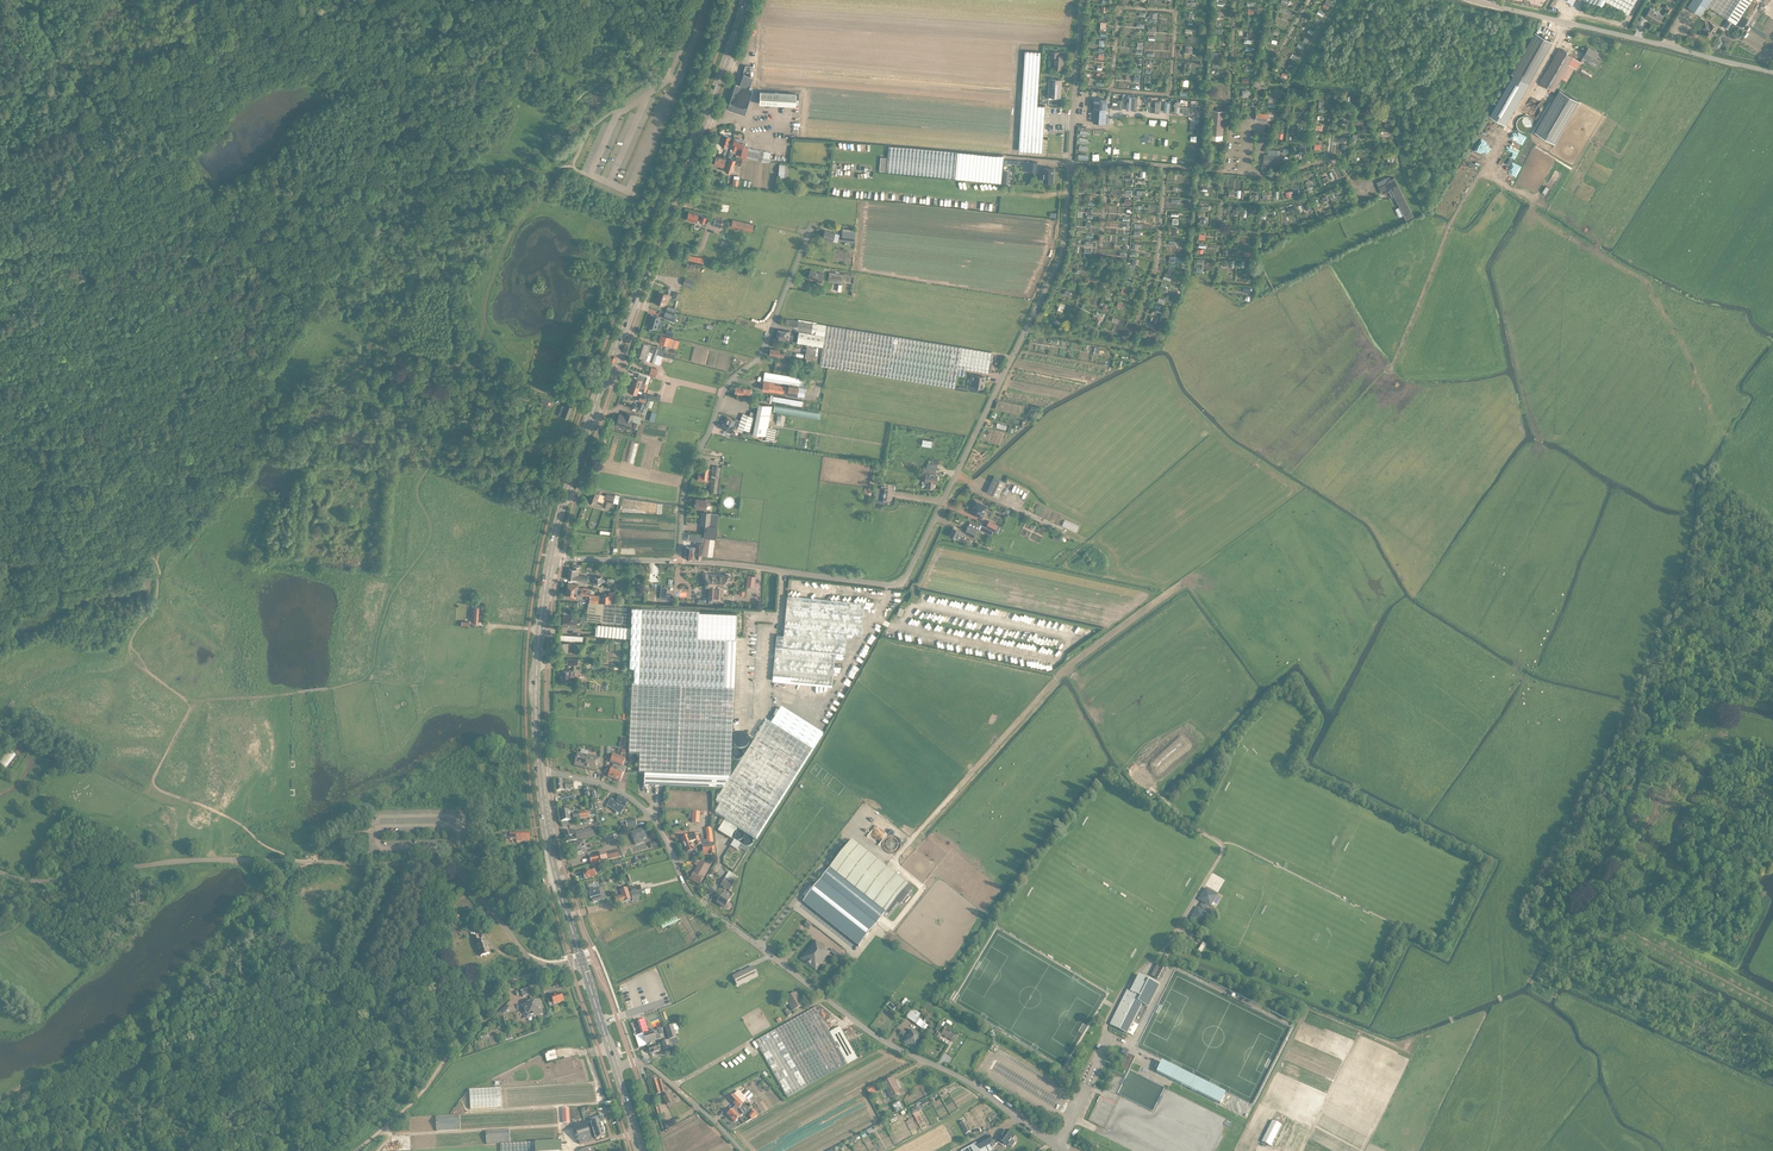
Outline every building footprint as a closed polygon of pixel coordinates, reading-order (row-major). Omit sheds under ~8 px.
[(1628,14),(1636,0),(1604,0),(1628,14)] [(1705,9),(1711,0),(1692,0),(1687,7),(1700,16),(1705,9)] [(1707,10),(1709,7),(1735,24),(1751,0),(1711,0),(1705,9),(1707,10)] [(1664,7),(1667,9),(1665,12),(1669,14),(1673,7),(1666,4),(1664,7)] [(1663,16),(1657,12),(1650,8),(1645,17),(1657,25),(1663,16)] [(1709,24),(1704,20),(1700,27),(1705,30),(1703,33),(1710,37),(1717,27),(1710,22),(1709,24)] [(1742,33),(1742,32),(1741,30),(1740,28),(1739,27),(1738,27),(1736,26),(1735,26),(1734,26),(1732,27),(1731,27),(1730,28),(1729,29),(1728,31),(1728,33),(1728,35),(1728,36),(1730,38),(1731,39),(1732,39),(1734,40),(1737,40),(1738,39),(1739,38),(1740,38),(1741,36),(1742,35),(1742,33)] [(1535,32),(1511,74),(1529,84),(1553,42),(1535,32)] [(1588,48),(1583,56),(1597,63),(1601,55),(1588,48)] [(1559,49),(1539,83),(1554,92),(1561,78),(1569,65),(1574,68),(1576,69),(1580,62),(1573,58),(1574,57),(1559,49)] [(1040,52),(1025,51),(1019,151),(1042,153),(1045,106),(1037,105),(1040,52)] [(1063,64),(1062,64),(1062,62),(1063,62),(1063,56),(1058,56),(1058,52),(1051,52),(1051,57),(1055,57),(1054,68),(1062,69),(1063,64)] [(1573,69),(1574,68),(1569,65),(1566,70),(1561,78),(1566,81),(1573,69)] [(753,76),(744,73),(740,84),(736,83),(727,108),(745,114),(753,88),(749,87),(753,76)] [(1061,87),(1061,80),(1050,79),(1048,96),(1049,97),(1049,99),(1056,99),(1056,97),(1060,97),(1061,90),(1061,89),(1061,87)] [(1568,121),(1579,101),(1565,93),(1563,92),(1561,91),(1560,90),(1559,90),(1535,132),(1555,144),(1568,121)] [(795,106),(795,100),(796,94),(766,92),(760,92),(759,104),(795,106)] [(1093,123),(1105,123),(1106,99),(1094,98),(1093,112),(1091,112),(1090,119),(1093,120),(1093,123)] [(1112,105),(1112,109),(1121,109),(1122,101),(1118,101),(1118,105),(1112,105)] [(1160,101),(1155,101),(1155,107),(1152,107),(1152,112),(1154,112),(1154,113),(1159,113),(1160,101)] [(1211,110),(1209,134),(1223,135),(1225,111),(1219,111),(1220,109),(1217,109),(1217,111),(1211,110)] [(1534,123),(1534,122),(1533,120),(1532,119),(1531,117),(1530,116),(1529,116),(1527,115),(1525,115),(1524,115),(1523,116),(1521,116),(1520,118),(1519,119),(1518,120),(1518,122),(1518,123),(1518,126),(1519,127),(1520,128),(1521,130),(1522,130),(1524,131),(1525,131),(1527,131),(1528,131),(1530,130),(1531,129),(1532,127),(1533,126),(1534,125),(1534,123)] [(722,138),(719,144),(723,146),(727,147),(727,146),(730,147),(731,147),(731,148),(733,141),(732,141),(732,139),(733,138),(731,137),(730,137),(726,135),(723,134),(722,138)] [(733,141),(731,148),(736,150),(736,147),(742,149),(743,147),(744,147),(746,142),(743,141),(742,141),(743,140),(740,139),(739,140),(735,138),(734,138),(733,138),(732,139),(732,141),(733,141)] [(1001,182),(1003,156),(912,148),(888,146),(886,172),(924,175),(1001,182)] [(741,153),(741,158),(744,158),(745,159),(745,158),(746,158),(747,158),(752,159),(761,161),(769,161),(770,153),(763,151),(751,149),(746,148),(744,147),(743,147),(742,149),(742,152),(741,153)] [(1274,165),(1275,156),(1264,155),(1264,154),(1263,164),(1274,165)] [(725,159),(725,160),(720,158),(720,159),(716,157),(714,163),(714,164),(722,167),(724,163),(727,164),(725,171),(731,173),(735,161),(729,159),(728,160),(725,159)] [(1036,172),(1037,163),(1024,161),(1023,171),(1036,172)] [(1044,168),(1043,181),(1053,182),(1053,180),(1054,174),(1054,172),(1054,171),(1054,168),(1046,168),(1044,168)] [(1399,186),(1394,177),(1387,181),(1385,178),(1376,182),(1382,194),(1387,192),(1391,190),(1395,198),(1406,220),(1413,216),(1399,186)] [(689,212),(688,215),(687,215),(686,217),(687,218),(686,219),(695,222),(697,219),(700,220),(699,221),(704,223),(706,217),(702,216),(693,213),(689,212)] [(736,227),(752,230),(753,225),(738,221),(736,227)] [(832,241),(834,233),(825,231),(822,238),(832,241)] [(853,242),(855,232),(843,231),(841,240),(853,242)] [(697,264),(698,258),(688,256),(687,262),(697,264)] [(808,278),(816,281),(821,283),(824,275),(819,273),(811,270),(810,270),(807,278),(808,278)] [(842,284),(843,275),(829,272),(827,281),(842,284)] [(691,288),(694,282),(685,278),(682,285),(691,288)] [(655,303),(664,306),(668,295),(658,291),(656,298),(655,298),(654,300),(655,301),(655,303)] [(665,312),(673,315),(675,311),(675,309),(667,307),(665,312)] [(670,320),(672,315),(665,312),(663,316),(666,317),(665,319),(670,320)] [(656,329),(658,324),(660,318),(650,315),(647,326),(656,329)] [(798,321),(788,320),(786,319),(785,327),(795,328),(795,330),(798,331),(797,342),(807,344),(818,346),(822,347),(826,325),(816,324),(800,322),(800,321),(798,320),(798,321)] [(961,347),(886,335),(826,325),(822,347),(819,366),(909,380),(954,388),(956,379),(956,375),(964,377),(965,369),(988,373),(991,352),(961,347)] [(793,336),(790,335),(790,332),(778,330),(777,339),(788,341),(792,342),(793,336)] [(660,344),(667,346),(670,338),(663,336),(660,344)] [(656,356),(662,357),(662,356),(660,356),(657,355),(657,354),(662,356),(664,351),(659,349),(654,348),(651,347),(650,347),(647,346),(648,344),(639,341),(637,349),(656,356)] [(816,356),(818,347),(818,346),(807,344),(804,358),(806,358),(805,363),(814,365),(816,356)] [(637,349),(635,355),(643,358),(644,356),(647,357),(646,361),(659,365),(662,357),(656,356),(637,349)] [(769,351),(769,353),(769,355),(774,356),(774,355),(778,356),(783,357),(782,360),(789,361),(790,355),(784,353),(779,353),(779,350),(775,350),(770,349),(770,350),(769,351)] [(790,376),(792,364),(775,361),(774,369),(773,374),(769,373),(765,372),(764,376),(763,381),(762,386),(762,389),(787,394),(786,394),(796,396),(804,397),(806,379),(790,376)] [(655,377),(656,373),(658,370),(651,367),(648,375),(655,377)] [(633,377),(631,385),(646,390),(646,389),(647,387),(645,386),(643,385),(644,385),(644,384),(646,377),(639,374),(638,378),(636,378),(633,377)] [(969,386),(969,391),(977,392),(978,387),(983,388),(985,376),(971,374),(969,386)] [(631,385),(628,391),(636,394),(638,390),(642,392),(640,397),(639,397),(638,401),(640,402),(645,403),(645,401),(646,399),(643,398),(646,390),(631,385)] [(734,392),(735,392),(735,393),(739,394),(744,395),(749,396),(749,392),(750,389),(742,388),(736,387),(735,389),(735,388),(734,392)] [(767,397),(766,401),(769,401),(769,403),(772,404),(772,402),(802,407),(803,401),(773,396),(773,395),(770,395),(770,397),(767,397)] [(573,403),(566,401),(563,407),(562,406),(558,415),(567,419),(570,411),(573,403)] [(768,422),(770,413),(771,406),(758,404),(755,418),(742,414),(740,421),(738,427),(744,429),(742,433),(752,436),(753,434),(764,436),(766,436),(765,440),(773,441),(773,442),(775,434),(776,429),(767,428),(768,424),(769,424),(769,422),(768,422)] [(775,405),(774,412),(819,419),(821,413),(775,405)] [(630,425),(632,421),(634,415),(626,412),(624,416),(623,416),(619,414),(616,425),(629,429),(630,425)] [(784,426),(786,417),(778,415),(776,424),(784,426)] [(727,417),(725,422),(724,422),(724,423),(722,424),(722,425),(721,426),(722,428),(722,429),(731,432),(734,426),(737,428),(738,427),(740,421),(735,419),(734,421),(727,417)] [(633,463),(638,443),(632,441),(627,461),(633,463)] [(701,473),(698,473),(697,480),(707,482),(708,468),(709,464),(703,463),(702,467),(702,468),(701,473)] [(718,493),(721,467),(713,466),(710,492),(718,493)] [(937,483),(938,475),(936,474),(936,470),(927,468),(925,481),(928,482),(927,488),(934,489),(935,483),(937,483)] [(998,497),(999,495),(1006,482),(1000,479),(994,476),(991,483),(986,492),(998,497)] [(886,501),(888,489),(881,488),(879,500),(886,501)] [(606,495),(606,496),(590,491),(587,501),(596,504),(597,501),(603,503),(603,500),(605,500),(604,501),(613,503),(614,497),(606,495)] [(706,499),(706,500),(696,499),(695,508),(705,509),(705,504),(710,505),(710,500),(710,499),(706,499)] [(987,507),(976,501),(973,507),(972,507),(969,513),(975,515),(981,518),(987,507)] [(716,527),(718,514),(711,513),(701,512),(700,525),(705,525),(703,537),(715,539),(716,527)] [(977,531),(978,529),(991,535),(993,531),(980,525),(970,520),(968,526),(967,526),(977,531)] [(1065,520),(1062,527),(1076,533),(1080,526),(1065,520)] [(989,522),(986,527),(995,531),(997,526),(989,522)] [(974,537),(977,531),(967,526),(964,533),(974,537)] [(954,537),(955,538),(961,540),(963,536),(962,535),(963,532),(953,527),(949,535),(954,537)] [(686,547),(686,552),(685,557),(692,558),(695,558),(700,559),(701,549),(702,549),(703,544),(697,543),(696,548),(693,548),(686,547)] [(587,582),(588,577),(578,576),(579,567),(573,566),(573,569),(569,569),(567,579),(587,582)] [(715,601),(716,576),(708,575),(708,574),(707,574),(706,574),(705,574),(704,574),(703,575),(703,576),(703,577),(703,578),(704,578),(705,578),(705,579),(705,587),(710,587),(709,595),(708,595),(708,600),(715,601)] [(725,576),(716,576),(715,601),(722,601),(722,596),(721,596),(722,588),(726,588),(727,580),(728,580),(729,579),(729,578),(729,577),(729,576),(728,575),(727,575),(726,575),(725,575),(725,576)] [(754,587),(755,582),(755,576),(748,575),(747,579),(746,586),(754,587)] [(586,591),(585,595),(589,596),(590,592),(590,591),(590,589),(585,588),(584,590),(577,588),(578,585),(568,583),(568,584),(567,585),(567,587),(567,588),(568,589),(567,590),(567,591),(580,593),(580,590),(586,591)] [(776,635),(772,681),(832,686),(835,652),(845,652),(847,633),(860,635),(863,603),(787,596),(783,636),(776,635)] [(603,615),(604,604),(588,603),(587,614),(603,615)] [(639,772),(644,772),(731,774),(731,781),(724,790),(718,799),(718,817),(745,835),(755,841),(812,757),(815,752),(772,723),(765,719),(732,771),(733,719),(734,696),(737,636),(737,609),(695,607),(604,603),(604,625),(598,625),(598,636),(626,637),(624,667),(634,668),(633,680),(632,696),(630,738),(630,752),(640,752),(639,772)] [(471,618),(471,622),(478,623),(479,617),(480,607),(472,606),(471,614),(469,614),(469,618),(469,619),(470,619),(470,618),(471,618)] [(603,615),(587,614),(586,621),(602,622),(603,615)] [(580,619),(563,616),(562,626),(575,628),(576,622),(580,623),(580,619)] [(572,644),(559,642),(558,651),(562,651),(561,653),(562,653),(562,651),(568,652),(569,649),(571,650),(571,652),(580,653),(583,653),(584,644),(572,643),(572,644)] [(562,679),(562,681),(568,681),(571,681),(574,681),(574,676),(575,671),(574,671),(573,671),(562,670),(562,671),(562,676),(561,676),(561,679),(562,679)] [(828,695),(828,687),(818,686),(818,694),(828,695)] [(750,739),(750,738),(749,737),(749,735),(748,734),(747,733),(746,732),(745,731),(743,731),(742,730),(741,730),(739,731),(738,731),(736,732),(735,734),(734,735),(734,736),(733,738),(734,739),(734,741),(735,743),(736,744),(737,745),(738,746),(739,746),(741,747),(742,747),(744,746),(745,746),(747,745),(748,743),(749,742),(749,740),(750,739)] [(590,755),(590,756),(579,753),(578,758),(576,758),(575,765),(575,764),(584,767),(585,767),(589,768),(588,769),(590,769),(592,770),(592,769),(596,770),(595,770),(597,771),(600,758),(590,755)] [(620,758),(620,757),(613,754),(610,761),(614,763),(612,767),(608,776),(615,779),(618,770),(619,766),(618,765),(620,758)] [(623,765),(625,759),(620,757),(620,758),(618,765),(619,766),(618,770),(615,779),(620,781),(626,767),(623,765)] [(731,774),(644,772),(644,773),(644,786),(724,790),(731,781),(731,774)] [(573,783),(572,783),(570,783),(565,783),(565,784),(562,784),(562,780),(556,780),(556,791),(563,790),(565,789),(565,790),(573,789),(573,783)] [(590,793),(588,787),(582,788),(585,797),(590,795),(591,798),(597,797),(596,791),(590,793)] [(611,798),(606,806),(621,814),(628,802),(618,796),(616,801),(611,798)] [(588,811),(585,811),(585,812),(572,814),(572,812),(570,812),(569,809),(560,811),(561,821),(571,820),(571,819),(573,819),(589,817),(588,811)] [(873,822),(876,824),(867,836),(880,845),(892,828),(876,817),(873,822)] [(625,821),(627,828),(637,825),(635,818),(625,821)] [(580,839),(590,836),(600,834),(598,826),(578,831),(580,839)] [(641,837),(642,839),(647,837),(644,827),(630,832),(634,840),(641,837)] [(577,839),(575,832),(574,829),(564,832),(566,842),(577,839)] [(516,841),(530,841),(529,834),(529,832),(516,832),(509,832),(509,838),(516,838),(516,841)] [(699,840),(696,832),(691,834),(691,835),(689,836),(688,835),(681,838),(682,841),(681,841),(683,846),(694,841),(694,842),(699,840)] [(749,846),(752,843),(751,842),(752,841),(748,837),(744,841),(749,846)] [(742,860),(749,847),(734,839),(730,846),(738,850),(740,847),(744,849),(733,868),(735,869),(741,859),(742,860)] [(907,883),(885,866),(852,839),(840,854),(829,868),(835,872),(847,881),(854,887),(885,912),(885,911),(886,911),(889,913),(897,902),(900,903),(908,892),(906,891),(910,886),(907,883)] [(573,855),(586,852),(584,844),(583,844),(582,840),(575,842),(574,842),(570,844),(573,855)] [(696,846),(701,844),(699,840),(694,842),(694,841),(683,846),(685,850),(686,853),(687,852),(687,854),(691,852),(690,851),(697,849),(696,846)] [(715,854),(714,846),(702,846),(703,852),(709,852),(709,854),(715,854)] [(599,854),(601,861),(620,856),(618,849),(599,854)] [(591,864),(601,862),(599,854),(590,856),(591,864)] [(694,872),(690,879),(699,884),(703,877),(709,867),(699,861),(694,871),(694,872)] [(583,871),(582,871),(583,874),(584,873),(584,874),(584,875),(584,876),(584,877),(585,877),(585,878),(591,877),(592,877),(594,877),(594,876),(595,876),(595,872),(600,871),(599,868),(600,867),(600,866),(593,868),(588,869),(583,871)] [(829,868),(820,879),(876,923),(885,912),(854,887),(847,881),(835,872),(829,868)] [(720,885),(724,887),(725,888),(729,881),(725,878),(722,882),(720,885)] [(876,923),(820,879),(803,901),(858,946),(876,923)] [(632,893),(642,890),(640,884),(631,887),(632,893)] [(592,902),(601,899),(600,895),(604,894),(602,887),(588,891),(590,898),(591,898),(592,902)] [(620,890),(622,895),(623,901),(630,899),(627,887),(620,890)] [(1202,926),(1209,914),(1206,911),(1209,906),(1211,907),(1218,894),(1206,887),(1198,900),(1202,902),(1199,907),(1197,906),(1190,919),(1202,926)] [(631,893),(633,901),(640,899),(638,891),(631,893)] [(728,894),(724,891),(717,903),(724,908),(725,907),(726,908),(727,908),(728,908),(730,908),(731,906),(731,904),(730,903),(730,902),(728,901),(730,899),(726,896),(728,894)] [(677,916),(660,923),(662,928),(679,920),(677,916)] [(804,924),(809,928),(813,923),(808,919),(804,924)] [(490,954),(485,940),(480,942),(478,935),(473,937),(480,957),(490,954)] [(815,970),(829,952),(825,949),(826,948),(815,940),(800,959),(815,970)] [(1198,950),(1201,952),(1207,944),(1203,942),(1198,950)] [(833,948),(830,951),(837,957),(840,954),(833,948)] [(1158,962),(1151,975),(1158,979),(1164,966),(1158,962)] [(734,976),(738,984),(745,981),(744,979),(748,977),(749,979),(757,975),(755,971),(756,971),(754,967),(734,976)] [(1153,982),(1154,980),(1151,978),(1150,980),(1140,975),(1131,992),(1127,990),(1110,1024),(1127,1033),(1142,1003),(1148,1006),(1159,985),(1153,982)] [(793,1011),(800,1007),(803,1005),(796,992),(785,998),(793,1011)] [(548,1003),(553,1002),(554,1004),(563,1001),(561,995),(562,995),(561,993),(551,995),(552,998),(547,999),(548,1003)] [(534,1001),(531,1002),(533,1010),(532,1010),(534,1016),(544,1013),(543,1008),(540,999),(534,1001),(534,1000),(533,1001),(534,1001)] [(526,1018),(534,1016),(532,1010),(533,1010),(531,1002),(528,1002),(527,1003),(522,1004),(523,1010),(522,1010),(524,1018),(526,1018)] [(822,1020),(817,1011),(815,1007),(810,1010),(764,1036),(755,1041),(787,1097),(847,1063),(829,1032),(822,1020)] [(918,1018),(920,1014),(912,1008),(906,1017),(914,1023),(918,1018)] [(927,1024),(918,1018),(914,1023),(924,1029),(927,1024)] [(640,1020),(631,1022),(632,1025),(638,1024),(641,1033),(643,1032),(640,1020)] [(665,1040),(665,1042),(654,1045),(648,1047),(649,1050),(649,1051),(649,1053),(650,1053),(650,1054),(663,1050),(671,1047),(671,1046),(673,1045),(675,1045),(678,1052),(681,1051),(676,1037),(672,1025),(670,1025),(670,1024),(667,1025),(667,1026),(665,1027),(668,1035),(669,1039),(665,1040)] [(847,1040),(839,1026),(829,1032),(847,1063),(857,1058),(847,1040)] [(663,1034),(661,1027),(657,1029),(657,1030),(646,1033),(646,1032),(643,1033),(635,1036),(639,1047),(646,1045),(650,1044),(649,1042),(657,1039),(659,1039),(659,1038),(660,1038),(659,1035),(663,1034)] [(951,1040),(952,1041),(953,1041),(954,1041),(958,1035),(946,1027),(942,1034),(951,1039),(951,1040)] [(916,1048),(922,1035),(910,1029),(908,1033),(901,1030),(899,1033),(904,1035),(906,1036),(903,1042),(916,1048)] [(547,1061),(557,1058),(555,1050),(545,1052),(547,1061)] [(1124,1059),(1129,1063),(1134,1056),(1129,1052),(1124,1059)] [(1227,1091),(1163,1059),(1157,1071),(1221,1103),(1227,1091)] [(657,1081),(656,1076),(650,1077),(656,1094),(661,1092),(660,1091),(664,1090),(661,1080),(657,1081)] [(893,1077),(882,1083),(891,1098),(894,1096),(895,1096),(896,1096),(896,1095),(899,1093),(897,1089),(899,1088),(893,1077)] [(873,1083),(866,1088),(870,1095),(878,1091),(873,1083)] [(502,1106),(533,1105),(532,1086),(501,1087),(502,1106)] [(667,1104),(673,1101),(669,1094),(663,1097),(667,1104)] [(735,1105),(734,1106),(732,1108),(728,1112),(727,1114),(731,1118),(734,1122),(740,1116),(743,1113),(738,1108),(743,1104),(733,1094),(728,1098),(735,1105)] [(896,1113),(903,1109),(899,1101),(892,1105),(896,1113)] [(748,1114),(753,1119),(759,1113),(754,1109),(748,1114)] [(436,1115),(436,1130),(460,1129),(459,1114),(436,1115)] [(1272,1119),(1262,1141),(1271,1146),(1282,1124),(1272,1119)] [(600,1122),(600,1120),(587,1124),(589,1131),(602,1126),(601,1122),(600,1122)] [(960,1123),(966,1134),(972,1130),(966,1120),(960,1123)] [(591,1139),(591,1137),(589,1131),(587,1124),(586,1122),(574,1125),(579,1144),(592,1140),(591,1139)] [(595,1139),(605,1136),(603,1131),(604,1131),(602,1126),(589,1131),(591,1137),(594,1136),(595,1139)] [(1010,1144),(1011,1143),(1012,1142),(1012,1140),(1010,1139),(1013,1134),(1004,1128),(998,1138),(1006,1144),(1006,1143),(1008,1145),(1010,1144)] [(996,1145),(995,1144),(993,1141),(990,1135),(976,1143),(961,1150),(985,1150),(996,1145)] [(561,1140),(558,1141),(531,1142),(531,1150),(562,1150),(561,1140)]
